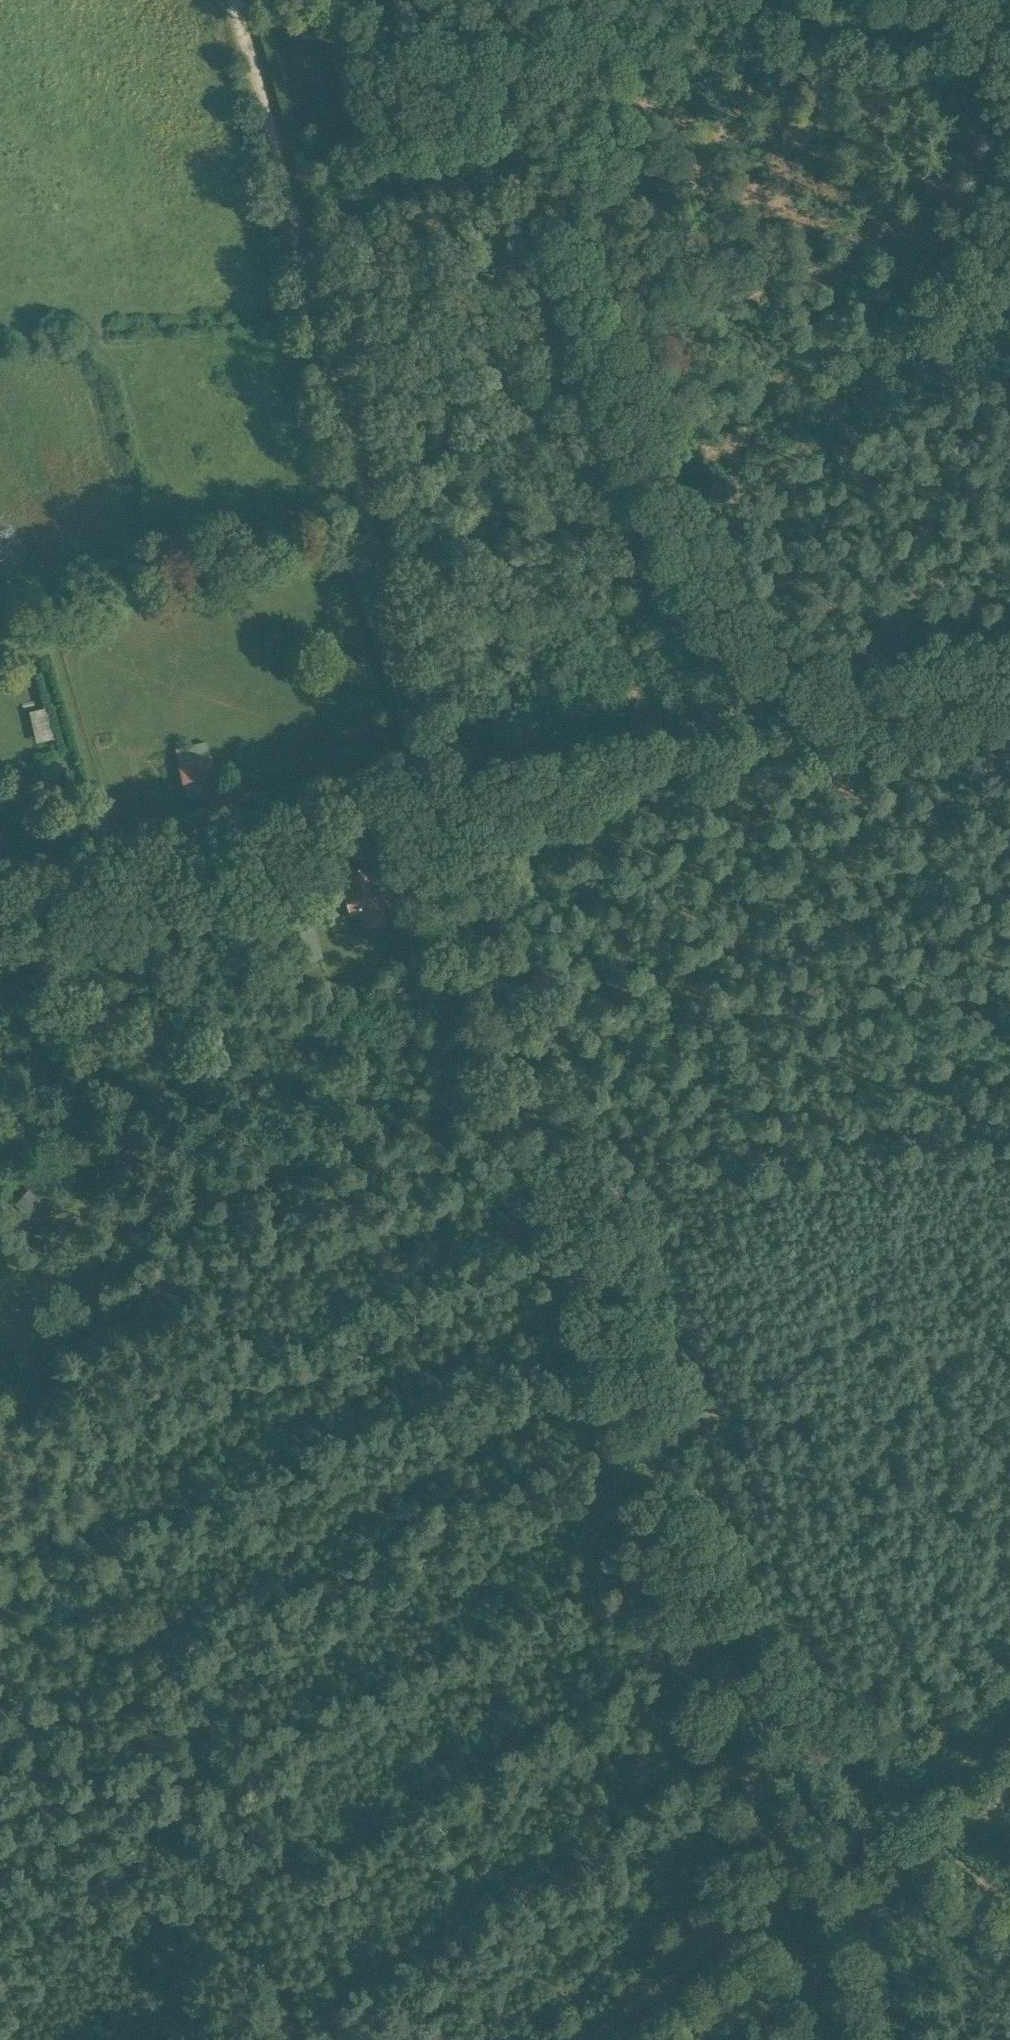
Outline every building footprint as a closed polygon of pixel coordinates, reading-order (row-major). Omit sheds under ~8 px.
[(35,742),(54,737),(45,706),(27,711),(35,742)] [(176,750),(184,788),(216,781),(207,743),(176,750)] [(362,908),(367,926),(384,921),(378,903),(385,901),(379,881),(372,883),(367,866),(349,872),(354,889),(345,892),(351,912),(362,908)] [(29,1190),(16,1203),(39,1225),(54,1209),(47,1202),(61,1187),(29,1156),(12,1173),(29,1190)]
